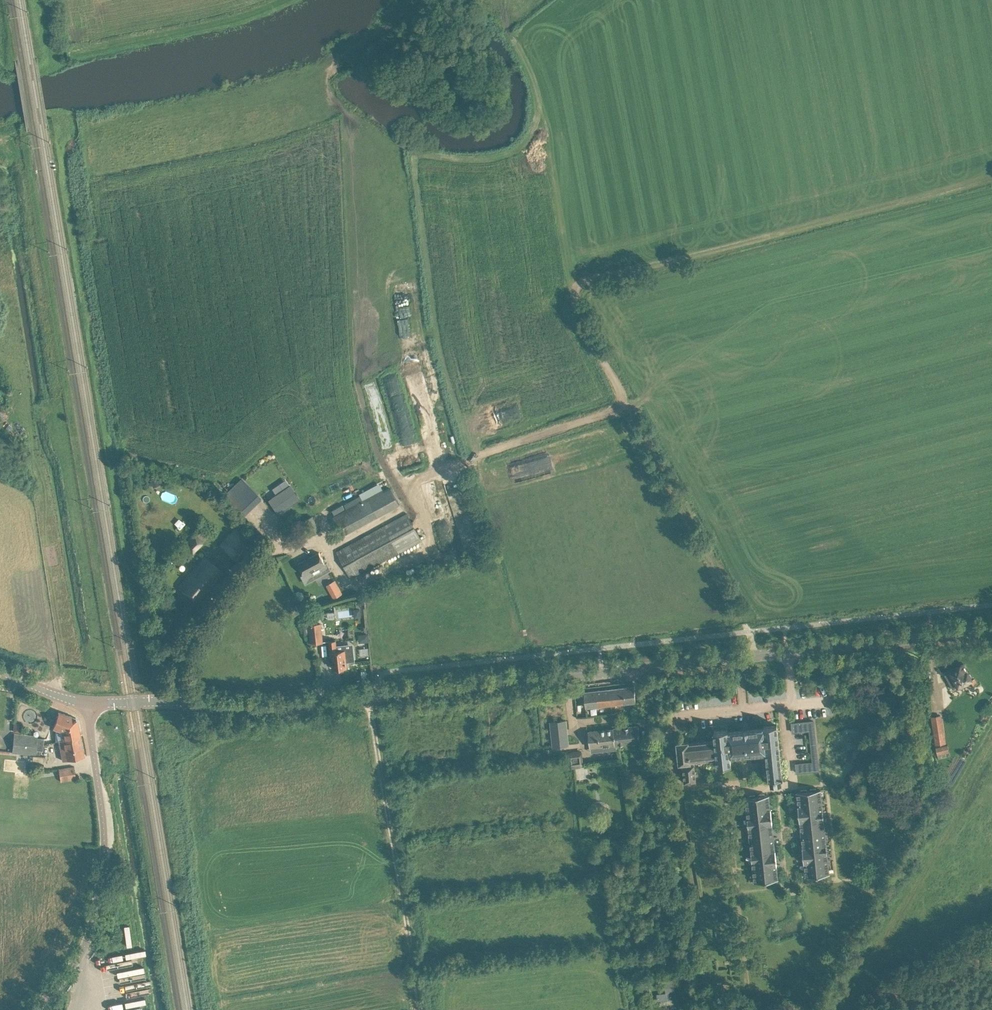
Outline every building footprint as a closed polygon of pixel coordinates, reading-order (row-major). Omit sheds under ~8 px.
[(123,431),(134,432),(135,414),(124,414),(123,431)] [(156,477),(150,479),(153,487),(159,484),(156,477)] [(224,494),(244,515),(261,498),(241,478),(224,494)] [(290,485),(269,500),(279,515),(300,500),(290,485)] [(384,491),(383,489),(333,516),(343,534),(400,503),(391,487),(384,491)] [(407,513),(337,551),(352,578),(422,540),(407,513)] [(305,520),(313,533),(320,529),(312,516),(305,520)] [(185,543),(192,551),(202,543),(194,535),(185,543)] [(169,558),(175,564),(185,553),(178,547),(169,558)] [(307,558),(298,563),(304,575),(302,576),(306,585),(330,572),(325,563),(319,552),(307,558)] [(179,587),(198,603),(223,572),(204,557),(179,587)] [(296,605),(301,613),(312,607),(308,599),(296,605)] [(309,624),(312,643),(322,642),(320,622),(309,624)] [(336,639),(329,640),(330,646),(331,656),(333,656),(334,668),(346,666),(346,661),(355,660),(353,646),(337,648),(336,644),(336,639)] [(949,671),(954,680),(958,687),(972,679),(963,663),(949,671)] [(634,685),(609,688),(611,704),(636,702),(634,685)] [(611,704),(609,688),(584,691),(586,707),(611,704)] [(948,708),(948,702),(945,702),(945,695),(934,695),(935,709),(948,708)] [(58,740),(80,736),(78,720),(75,717),(59,711),(53,727),(55,728),(55,741),(58,740)] [(945,742),(940,715),(932,716),(937,744),(945,742)] [(566,720),(550,722),(553,746),(569,744),(566,720)] [(811,743),(816,742),(814,720),(792,722),(793,731),(810,730),(811,743)] [(730,756),(745,754),(765,752),(767,779),(770,779),(771,784),(782,782),(781,777),(783,777),(783,776),(782,777),(778,734),(777,724),(763,725),(763,728),(749,729),(742,729),(742,730),(728,731),(727,729),(714,730),(715,740),(689,742),(689,740),(676,742),(678,763),(682,763),(684,782),(696,781),(694,762),(717,760),(717,765),(731,764),(730,756)] [(639,725),(613,728),(615,744),(640,741),(639,725)] [(615,744),(613,728),(588,731),(590,747),(615,744)] [(36,754),(38,736),(14,733),(12,752),(36,754)] [(80,736),(58,740),(62,760),(84,756),(80,736)] [(936,746),(938,754),(949,751),(947,744),(936,746)] [(819,770),(816,748),(812,748),(813,762),(796,763),(797,772),(819,770)] [(569,755),(569,767),(578,766),(578,755),(569,755)] [(58,768),(60,780),(76,778),(74,766),(58,768)] [(810,790),(809,790),(810,804),(822,803),(821,789),(817,789),(816,788),(810,788),(810,790)] [(797,791),(798,806),(810,804),(809,790),(807,790),(807,789),(801,789),(801,791),(797,791)] [(758,796),(757,796),(758,810),(770,809),(769,794),(765,795),(765,793),(758,794),(758,796)] [(745,797),(747,811),(758,810),(757,796),(756,796),(755,794),(749,795),(749,797),(745,797)] [(810,804),(812,818),(824,817),(822,803),(810,804)] [(798,806),(800,820),(812,818),(810,804),(798,806)] [(758,810),(760,824),(772,823),(770,809),(758,810)] [(747,811),(748,825),(760,824),(758,810),(747,811)] [(812,818),(813,832),(825,831),(824,817),(812,818)] [(800,820),(801,834),(813,832),(812,818),(800,820)] [(760,824),(762,838),(774,837),(772,823),(760,824)] [(748,825),(750,839),(762,838),(760,824),(748,825)] [(813,832),(815,846),(826,845),(825,831),(813,832)] [(801,834),(803,848),(815,846),(813,832),(801,834)] [(762,838),(763,852),(775,851),(774,837),(762,838)] [(750,839),(751,853),(763,852),(762,838),(750,839)] [(815,846),(816,861),(828,859),(826,845),(815,846)] [(803,848),(804,862),(816,861),(815,846),(803,848)] [(763,852),(765,866),(777,865),(775,851),(763,852)] [(751,853),(753,867),(765,866),(763,852),(751,853)] [(828,859),(816,861),(817,875),(819,874),(819,876),(826,876),(825,874),(829,873),(828,859)] [(816,861),(804,862),(806,876),(810,875),(810,877),(816,877),(816,875),(817,875),(816,861)] [(777,865),(765,866),(766,880),(768,880),(768,882),(774,881),(774,879),(778,879),(777,865)] [(765,866),(753,867),(754,881),(758,881),(758,883),(765,882),(765,880),(766,880),(765,866)] [(674,990),(673,977),(662,978),(663,992),(674,990)] [(656,993),(657,1000),(676,997),(675,990),(656,993)]
